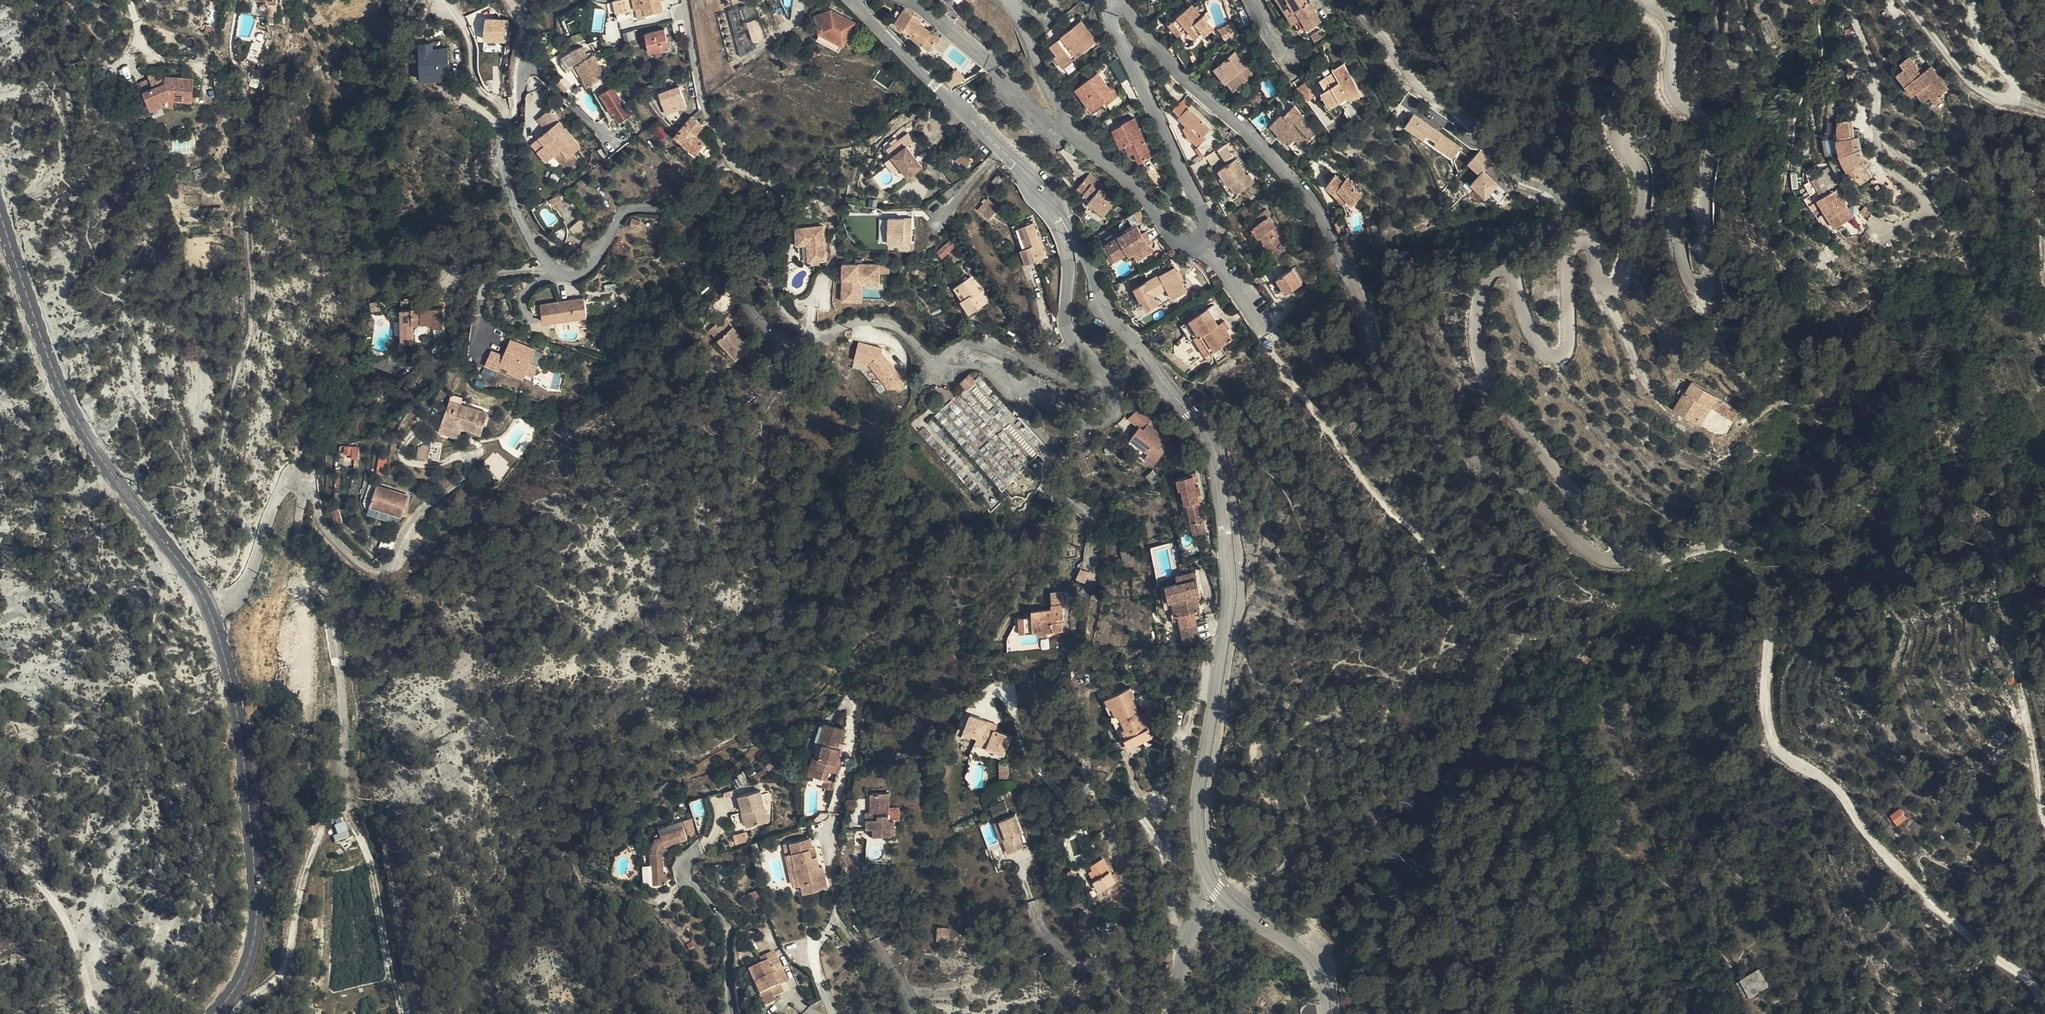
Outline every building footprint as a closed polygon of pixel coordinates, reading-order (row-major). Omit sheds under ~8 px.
[(255,5),(269,6),(269,9),(279,11),(281,0),(255,0),(255,5)] [(614,16),(631,13),(629,0),(617,0),(612,1),(614,16)] [(661,11),(659,0),(633,0),(637,21),(643,18),(661,11)] [(1281,2),(1280,2),(1296,31),(1298,30),(1304,42),(1325,29),(1319,18),(1320,17),(1315,7),(1312,9),(1307,0),(1284,0),(1281,2)] [(424,7),(424,18),(432,17),(431,5),(424,7)] [(1193,47),(1212,33),(1204,23),(1211,18),(1203,5),(1178,24),(1193,47)] [(663,17),(661,11),(643,18),(637,21),(637,23),(654,19),(663,17)] [(901,22),(897,28),(896,29),(913,42),(921,31),(923,27),(906,15),(901,22)] [(1204,23),(1212,33),(1221,26),(1214,16),(1211,18),(1204,23)] [(824,40),(846,52),(847,52),(858,29),(834,17),(831,23),(826,33),(823,39),(824,40)] [(483,43),(507,43),(507,19),(483,19),(483,43)] [(826,33),(831,23),(825,20),(818,22),(821,31),(826,33)] [(757,24),(748,27),(754,47),(763,44),(757,24)] [(1100,49),(1085,29),(1053,52),(1059,61),(1056,63),(1063,75),(1100,49)] [(921,31),(913,42),(925,51),(923,53),(929,57),(933,53),(936,50),(938,51),(941,47),(921,31)] [(649,55),(667,50),(663,36),(646,40),(649,55)] [(264,39),(258,37),(246,72),(258,77),(267,52),(260,50),(264,39)] [(822,46),(843,57),(846,52),(824,40),(822,46)] [(925,51),(913,42),(911,44),(923,53),(925,51)] [(450,81),(447,48),(432,50),(432,43),(416,45),(419,84),(450,81)] [(936,50),(933,53),(942,60),(949,50),(943,44),(941,47),(938,51),(936,50)] [(668,56),(667,50),(649,55),(649,60),(668,56)] [(1236,84),(1233,86),(1240,96),(1260,81),(1253,72),(1254,71),(1243,55),(1224,69),(1236,84)] [(592,66),(588,59),(575,62),(582,72),(579,73),(587,86),(586,87),(591,96),(599,92),(597,89),(601,86),(608,82),(596,63),(592,66)] [(582,72),(575,62),(570,63),(564,66),(572,80),(574,78),(582,90),(586,87),(587,86),(579,73),(582,72)] [(1944,101),(1943,99),(1950,93),(1933,71),(1924,77),(1913,63),(1904,69),(1907,73),(1899,79),(1915,100),(1919,98),(1925,107),(1931,102),(1936,108),(1944,101)] [(1230,88),(1233,86),(1236,84),(1224,69),(1219,72),(1230,88)] [(1334,110),(1337,115),(1345,111),(1351,107),(1354,111),(1365,105),(1347,71),(1335,78),(1337,81),(1323,89),(1330,100),(1325,104),(1329,113),(1334,110)] [(182,98),(182,101),(194,101),(194,78),(165,78),(165,84),(159,88),(154,91),(146,97),(151,104),(156,113),(166,106),(164,102),(172,98),(182,98)] [(957,79),(947,88),(951,92),(961,83),(957,79)] [(1090,106),(1085,110),(1093,121),(1107,110),(1109,113),(1118,106),(1099,80),(1082,94),(1090,106)] [(154,91),(159,88),(154,81),(149,85),(154,91)] [(140,112),(151,104),(146,97),(154,91),(149,85),(148,83),(137,91),(140,96),(131,103),(133,107),(136,105),(140,112)] [(657,94),(664,116),(686,109),(679,87),(657,94)] [(1315,90),(1303,98),(1314,113),(1323,106),(1315,90)] [(1077,98),(1085,110),(1090,106),(1082,94),(1077,98)] [(614,96),(601,105),(613,123),(615,122),(621,131),(632,123),(614,96)] [(177,102),(182,101),(182,98),(172,98),(164,102),(166,106),(178,105),(177,102)] [(1253,106),(1240,115),(1250,126),(1261,117),(1253,106)] [(1187,115),(1189,113),(1192,111),(1188,108),(1184,111),(1183,109),(1178,114),(1180,117),(1185,113),(1187,115)] [(1332,118),(1337,115),(1334,110),(1329,113),(1332,118)] [(1345,111),(1337,115),(1341,122),(1348,118),(1345,111)] [(1200,124),(1189,113),(1187,115),(1185,113),(1180,117),(1182,120),(1179,122),(1187,131),(1185,133),(1185,139),(1197,152),(1195,154),(1203,164),(1215,156),(1204,142),(1211,136),(1200,124)] [(1415,115),(1405,129),(1422,141),(1425,137),(1435,144),(1434,147),(1453,160),(1462,148),(1415,115)] [(1295,117),(1277,130),(1286,143),(1290,141),(1296,149),(1300,153),(1304,150),(1306,153),(1316,145),(1295,117)] [(1123,154),(1128,152),(1134,150),(1138,159),(1142,168),(1152,164),(1143,141),(1147,138),(1140,119),(1134,122),(1136,126),(1116,136),(1123,154)] [(545,141),(558,132),(550,121),(537,129),(545,141)] [(696,140),(703,132),(704,130),(699,127),(692,122),(683,133),(695,142),(696,140)] [(1860,182),(1856,185),(1863,192),(1876,181),(1871,174),(1866,168),(1870,165),(1866,162),(1862,151),(1861,143),(1855,143),(1854,136),(1854,128),(1836,130),(1837,139),(1840,139),(1842,153),(1846,162),(1852,174),(1860,182)] [(1277,130),(1273,133),(1283,146),(1289,154),(1296,149),(1290,141),(1286,143),(1277,130)] [(577,160),(558,132),(545,141),(529,152),(543,172),(551,166),(559,160),(565,169),(570,166),(577,160)] [(676,142),(698,159),(706,147),(696,140),(695,142),(683,133),(676,142)] [(1273,133),(1263,140),(1274,153),(1283,146),(1273,133)] [(1840,160),(1842,164),(1846,162),(1842,153),(1840,139),(1837,139),(1837,152),(1840,160)] [(1835,153),(1834,141),(1825,142),(1826,154),(1835,153)] [(1223,162),(1235,156),(1229,143),(1216,150),(1223,162)] [(1134,150),(1128,152),(1132,161),(1138,159),(1134,150)] [(1481,151),(1467,165),(1479,177),(1469,187),(1485,202),(1499,188),(1484,173),(1494,163),(1481,151)] [(915,190),(930,178),(912,156),(898,167),(915,190)] [(577,176),(570,166),(565,169),(559,160),(551,166),(564,184),(577,176)] [(971,161),(968,165),(977,174),(980,170),(971,161)] [(1846,162),(1842,164),(1848,176),(1856,185),(1860,182),(1852,174),(1846,162)] [(977,174),(968,165),(965,169),(974,177),(977,174)] [(1866,168),(1871,174),(1875,169),(1870,165),(1866,168)] [(1235,199),(1252,188),(1247,180),(1244,182),(1234,166),(1217,177),(1221,184),(1218,186),(1230,206),(1237,203),(1235,199)] [(1825,211),(1827,216),(1841,207),(1850,222),(1835,232),(1836,234),(1854,223),(1841,195),(1842,194),(1832,173),(1823,178),(1824,180),(1816,185),(1821,196),(1808,203),(1814,217),(1825,211)] [(1325,189),(1330,184),(1326,180),(1321,185),(1325,189)] [(1324,191),(1330,198),(1335,193),(1344,203),(1350,208),(1354,204),(1357,200),(1359,198),(1343,182),(1339,186),(1333,180),(1330,184),(1325,189),(1324,191)] [(1092,181),(1085,188),(1097,198),(1100,194),(1103,191),(1092,181)] [(993,195),(1001,201),(1007,192),(1000,186),(993,195)] [(1097,198),(1085,188),(1078,196),(1091,207),(1088,211),(1105,225),(1118,209),(1100,194),(1097,198)] [(1335,193),(1330,198),(1328,200),(1338,210),(1344,203),(1335,193)] [(981,219),(995,229),(1003,218),(987,206),(985,210),(987,212),(981,219)] [(1841,207),(1827,216),(1835,232),(1850,222),(1841,207)] [(1247,216),(1238,221),(1243,229),(1252,224),(1247,216)] [(887,250),(912,249),(911,218),(886,219),(887,250)] [(1266,250),(1263,252),(1267,258),(1279,250),(1271,237),(1275,235),(1268,227),(1272,224),(1269,219),(1258,226),(1260,231),(1252,236),(1259,247),(1263,244),(1266,250)] [(1331,231),(1338,240),(1350,235),(1344,224),(1331,231)] [(828,262),(825,226),(796,228),(797,247),(809,247),(810,263),(828,262)] [(644,229),(641,228),(635,227),(633,234),(640,235),(642,236),(644,229)] [(1023,278),(1043,270),(1027,232),(1007,240),(1023,278)] [(1146,257),(1148,256),(1138,236),(1103,255),(1111,272),(1126,264),(1127,267),(1131,266),(1146,257)] [(935,252),(941,259),(955,247),(950,241),(935,252)] [(945,267),(962,255),(958,250),(942,262),(945,267)] [(1155,252),(1148,256),(1146,257),(1149,263),(1151,268),(1154,262),(1155,257),(1157,256),(1155,252)] [(1149,263),(1146,257),(1131,266),(1134,272),(1149,263)] [(840,265),(841,304),(862,303),(862,288),(880,288),(880,274),(889,274),(889,265),(840,265)] [(1301,291),(1292,276),(1275,286),(1285,301),(1301,291)] [(1163,315),(1187,303),(1175,278),(1132,299),(1139,313),(1142,311),(1146,319),(1162,312),(1163,315)] [(990,313),(973,285),(958,293),(966,307),(962,309),(971,324),(990,313)] [(389,302),(379,303),(380,312),(390,311),(389,302)] [(402,312),(401,312),(400,313),(398,314),(397,315),(400,324),(402,325),(401,333),(416,348),(420,349),(422,329),(423,313),(422,313),(422,315),(418,314),(419,310),(412,308),(412,313),(410,314),(410,315),(407,315),(406,314),(405,313),(404,313),(402,312)] [(448,308),(447,316),(455,317),(456,311),(448,308)] [(543,333),(584,328),(588,325),(585,309),(540,314),(543,333)] [(447,316),(423,313),(422,329),(442,331),(442,335),(453,336),(455,317),(447,316)] [(1222,334),(1231,352),(1235,350),(1215,316),(1209,320),(1218,337),(1222,334)] [(743,342),(738,335),(724,318),(709,330),(735,362),(750,351),(743,342)] [(1191,330),(1209,364),(1231,352),(1222,334),(1218,337),(1209,320),(1191,330)] [(1203,367),(1209,364),(1191,330),(1185,333),(1203,367)] [(743,331),(738,335),(743,342),(748,338),(743,331)] [(407,348),(414,348),(416,348),(401,333),(401,341),(402,343),(407,344),(407,348)] [(453,336),(442,335),(442,345),(453,347),(453,336)] [(905,389),(907,373),(898,373),(880,354),(880,355),(876,354),(877,350),(858,345),(854,362),(869,366),(882,379),(888,373),(894,379),(891,388),(905,389)] [(523,384),(532,387),(524,381),(531,374),(528,372),(532,359),(506,350),(500,367),(488,363),(483,378),(495,382),(497,377),(507,381),(508,378),(523,384)] [(1165,363),(1183,379),(1195,374),(1182,351),(1165,363)] [(882,379),(891,388),(894,379),(888,373),(882,379)] [(524,381),(532,387),(537,376),(531,374),(524,381)] [(958,382),(964,389),(970,383),(964,376),(958,382)] [(522,389),(523,384),(508,378),(507,381),(506,383),(522,389)] [(1709,413),(1686,399),(1676,415),(1701,430),(1709,413)] [(460,415),(461,412),(464,406),(454,402),(450,410),(460,415)] [(1142,406),(1130,417),(1141,426),(1131,439),(1148,452),(1144,457),(1157,466),(1168,450),(1164,447),(1170,438),(1151,423),(1155,417),(1142,406)] [(490,425),(461,412),(460,415),(450,410),(440,434),(454,440),(458,432),(463,434),(462,436),(464,436),(482,444),(490,425)] [(458,449),(464,436),(462,436),(463,434),(458,432),(454,440),(440,434),(438,439),(458,449)] [(421,460),(431,461),(432,451),(433,448),(423,448),(421,460)] [(1026,464),(1038,454),(1033,449),(1022,459),(1026,464)] [(441,462),(441,452),(432,451),(431,461),(441,462)] [(1156,493),(1152,485),(1143,491),(1147,498),(1156,493)] [(374,489),(365,508),(395,522),(404,503),(374,489)] [(1191,511),(1191,503),(1168,513),(1169,516),(1173,515),(1173,534),(1176,534),(1177,552),(1190,551),(1189,531),(1191,532),(1191,515),(1186,515),(1186,511),(1191,511)] [(1168,513),(1191,503),(1182,503),(1182,506),(1168,507),(1168,513)] [(1180,622),(1196,619),(1201,618),(1198,600),(1203,599),(1197,573),(1178,576),(1179,584),(1163,588),(1166,603),(1170,602),(1174,623),(1180,622)] [(1018,630),(1047,627),(1048,631),(1058,630),(1058,626),(1066,625),(1065,615),(1062,616),(1061,611),(1065,611),(1064,598),(1050,599),(1050,603),(1030,605),(1031,612),(1017,614),(1018,630)] [(1181,629),(1198,625),(1196,619),(1180,622),(1181,629)] [(1185,647),(1190,646),(1201,643),(1198,625),(1181,629),(1185,646),(1185,647)] [(1122,753),(1157,737),(1152,725),(1148,727),(1142,714),(1134,696),(1137,694),(1134,686),(1109,697),(1113,705),(1110,707),(1124,739),(1117,742),(1122,753)] [(1152,725),(1157,737),(1165,733),(1154,708),(1142,714),(1148,727),(1152,725)] [(970,715),(963,732),(991,730),(984,727),(987,722),(970,715)] [(991,730),(995,730),(997,726),(987,722),(984,727),(991,730)] [(808,776),(826,781),(827,779),(829,771),(835,773),(839,757),(835,755),(837,749),(834,747),(839,727),(823,723),(817,743),(821,745),(817,760),(813,758),(808,776)] [(991,730),(963,732),(960,738),(974,744),(977,737),(989,742),(986,749),(1002,756),(1010,739),(994,732),(991,730)] [(977,737),(974,744),(986,749),(989,742),(977,737)] [(827,779),(826,781),(825,787),(831,790),(833,782),(827,779)] [(743,815),(743,816),(759,801),(758,795),(738,799),(740,815),(743,815)] [(871,836),(893,837),(892,820),(888,820),(889,795),(868,795),(868,814),(864,814),(864,824),(866,824),(866,830),(871,830),(871,836)] [(1004,800),(990,804),(992,811),(995,817),(1008,813),(1004,800)] [(759,801),(743,816),(746,830),(765,827),(759,801)] [(1898,810),(1891,816),(1898,825),(1905,818),(1898,810)] [(1009,839),(1005,840),(1010,854),(1023,849),(1019,836),(1021,835),(1014,814),(1002,818),(1009,839)] [(693,816),(685,818),(689,834),(697,832),(693,816)] [(335,839),(348,836),(344,817),(331,820),(335,839)] [(996,820),(1003,841),(1005,840),(1009,839),(1002,818),(996,820)] [(998,842),(1003,841),(996,820),(992,822),(998,842)] [(651,863),(653,874),(664,873),(664,870),(661,855),(661,852),(661,849),(663,847),(686,838),(683,828),(658,835),(658,838),(651,840),(647,852),(648,864),(651,863)] [(734,845),(746,843),(744,830),(732,832),(734,845)] [(810,851),(808,839),(788,843),(790,855),(786,856),(793,888),(801,887),(803,895),(818,892),(817,889),(825,888),(821,868),(816,869),(815,858),(809,858),(808,851),(810,851)] [(1105,881),(1111,873),(1103,859),(1097,862),(1098,865),(1090,870),(1100,887),(1105,881)] [(664,873),(653,874),(655,884),(667,881),(664,873)] [(1114,879),(1111,873),(1105,881),(1100,887),(1103,892),(1114,886),(1114,879)] [(1080,891),(1086,888),(1080,877),(1074,880),(1080,891)] [(752,906),(764,902),(759,889),(747,893),(752,906)] [(939,936),(950,935),(950,926),(938,926),(939,936)] [(908,951),(920,950),(919,940),(907,941),(908,951)] [(1966,970),(1975,960),(1967,951),(1957,960),(1966,970)] [(762,1007),(772,1003),(771,997),(780,995),(774,975),(781,972),(775,952),(760,956),(762,962),(749,967),(762,1007)] [(1761,968),(1745,979),(1753,995),(1770,985),(1761,968)]
